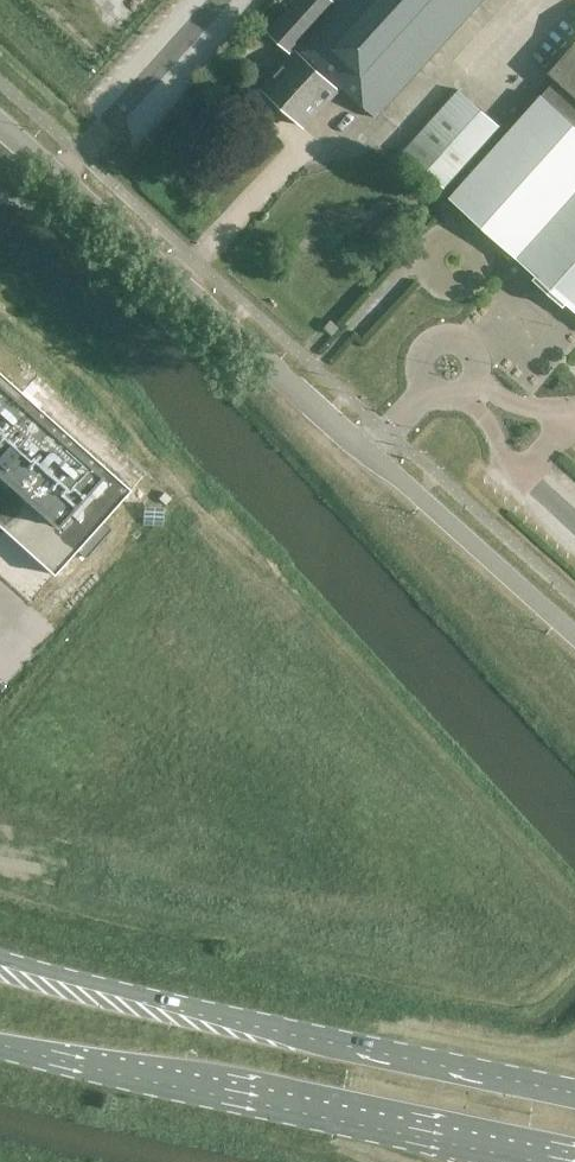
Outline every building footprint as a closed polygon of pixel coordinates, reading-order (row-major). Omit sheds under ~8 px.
[(334,0),(295,0),(269,29),(291,50),(292,49),(294,51),(262,86),(304,124),(340,84),(375,115),(480,0),(335,0),(334,0)] [(551,71),(558,77),(543,95),(574,123),(574,45),(551,71)] [(445,187),(501,125),(460,88),(404,150),(445,187)] [(452,195),(519,255),(574,193),(574,123),(543,95),(452,195)] [(519,255),(539,273),(535,278),(542,285),(544,282),(553,290),(561,297),(558,300),(565,306),(570,301),(574,305),(574,193),(519,255)] [(394,212),(374,234),(391,248),(410,226),(394,212)] [(54,574),(76,549),(86,558),(111,529),(102,521),(130,490),(0,373),(0,525),(54,574)]
